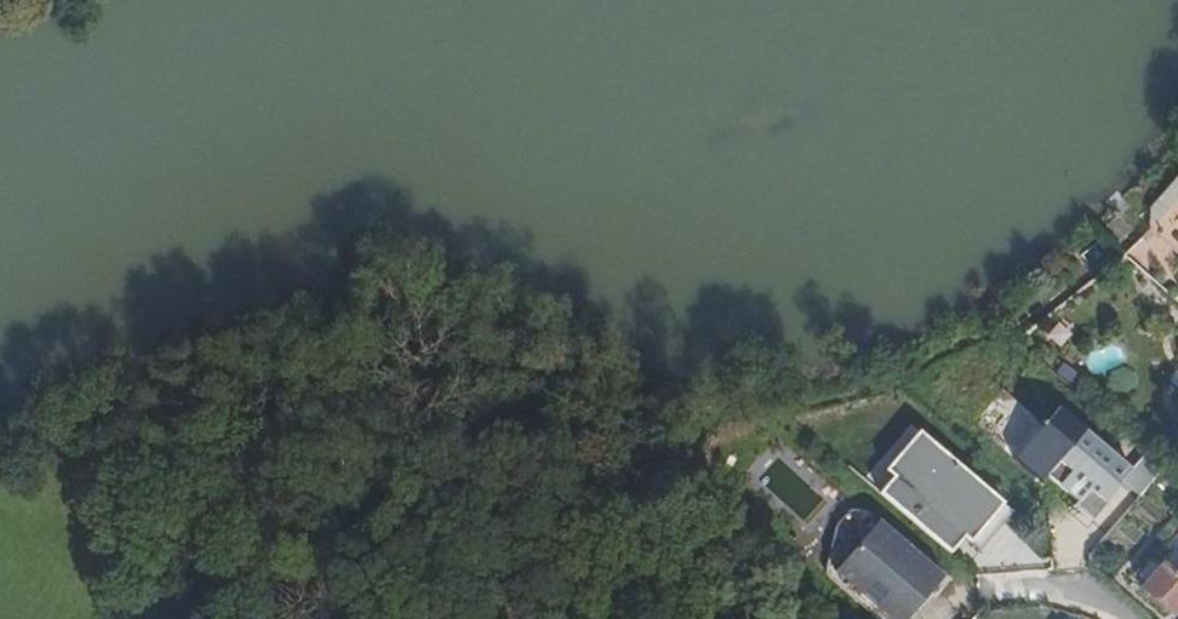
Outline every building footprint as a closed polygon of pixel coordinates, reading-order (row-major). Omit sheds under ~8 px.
[(1133,463),(1051,397),(1036,415),(1002,388),(974,423),(1090,516),(1133,463)] [(1010,505),(913,428),(881,468),(887,473),(873,491),(947,550),(961,534),(977,546),(1010,505)] [(1136,459),(1120,482),(1140,495),(1156,473),(1136,459)] [(878,518),(867,530),(851,516),(840,528),(830,567),(891,618),(902,618),(941,573),(878,518)] [(1169,571),(1158,561),(1139,584),(1169,609),(1177,599),(1177,560),(1169,571)]
